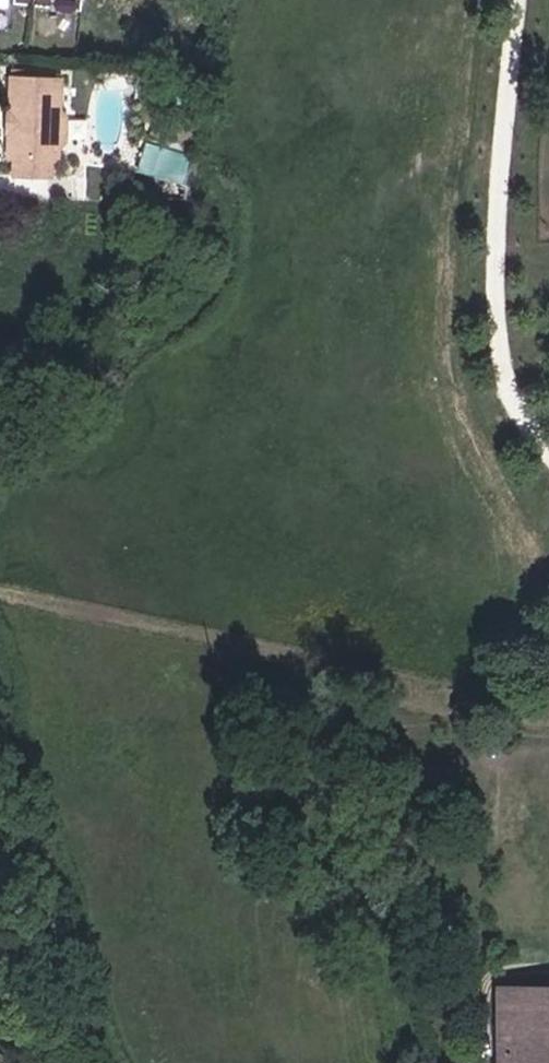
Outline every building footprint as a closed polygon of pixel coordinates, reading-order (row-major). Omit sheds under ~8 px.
[(53,140),(54,115),(61,109),(62,78),(11,76),(10,111),(13,114),(13,127),(9,131),(8,157),(15,157),(14,174),(52,175),(52,158),(59,159),(59,147),(53,140)] [(66,140),(67,116),(61,109),(54,115),(53,140),(59,147),(66,140)] [(183,183),(193,154),(147,139),(138,168),(183,183)] [(502,986),(501,1034),(501,1062),(548,1062),(548,986),(502,986)] [(501,1034),(476,1034),(476,1062),(501,1062),(501,1034)]
